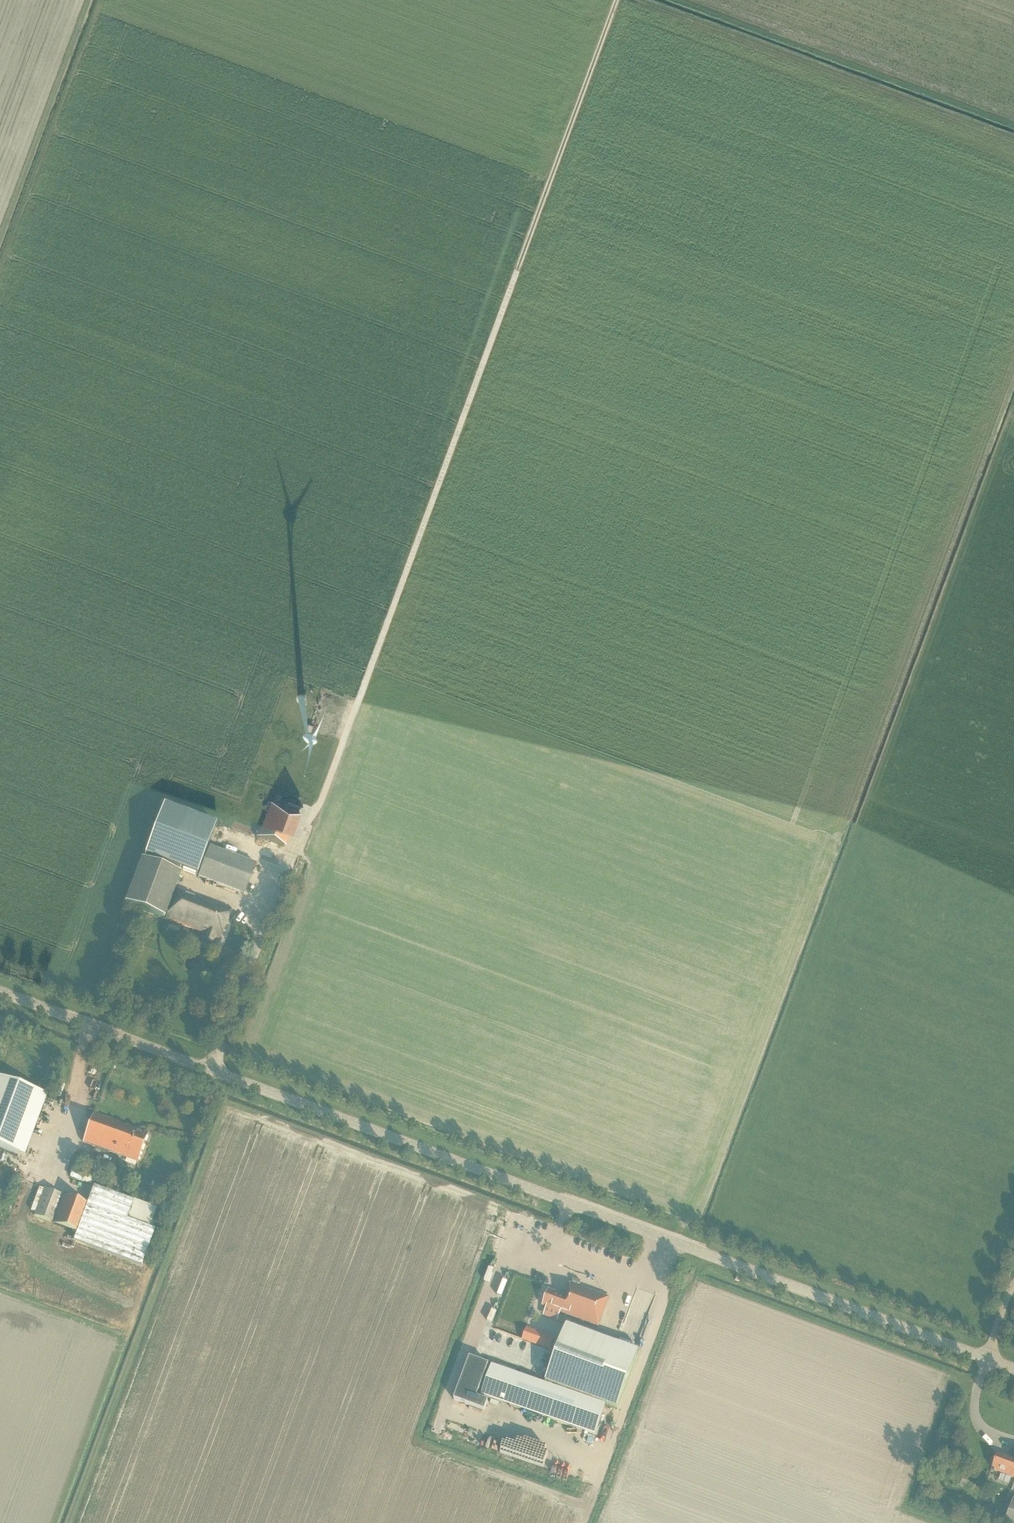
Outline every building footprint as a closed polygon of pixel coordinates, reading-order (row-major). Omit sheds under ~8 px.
[(301,810),(292,807),(271,800),(257,837),(287,848),(301,810)] [(199,877),(210,846),(218,826),(164,807),(146,855),(145,860),(180,874),(181,871),(199,877)] [(199,877),(245,895),(257,864),(210,846),(199,877)] [(265,847),(262,857),(278,862),(281,852),(265,847)] [(174,890),(180,874),(145,860),(128,904),(164,918),(164,917),(168,919),(167,919),(208,935),(205,942),(216,946),(218,940),(221,941),(232,911),(178,891),(178,892),(174,890)] [(135,937),(131,948),(140,951),(144,940),(135,937)] [(15,1153),(37,1093),(0,1079),(0,1147),(15,1153)] [(84,1142),(138,1162),(149,1133),(95,1113),(84,1142)] [(73,1170),(70,1176),(91,1184),(94,1178),(73,1170)] [(45,1188),(35,1216),(53,1223),(53,1224),(77,1233),(74,1241),(142,1266),(155,1229),(153,1228),(155,1221),(152,1220),(157,1208),(133,1200),(94,1186),(87,1204),(45,1188)] [(543,1306),(599,1327),(610,1297),(571,1283),(566,1295),(549,1289),(543,1306)] [(634,1340),(649,1293),(632,1288),(617,1334),(634,1340)] [(547,1381),(546,1382),(617,1409),(638,1352),(567,1325),(547,1381)] [(551,1350),(555,1339),(527,1328),(523,1339),(551,1350)] [(470,1358),(454,1400),(485,1411),(488,1401),(477,1397),(489,1365),(470,1358)] [(606,1405),(549,1386),(493,1367),(482,1397),(596,1435),(606,1405)] [(495,1425),(498,1421),(489,1414),(486,1419),(495,1425)] [(539,1461),(542,1453),(514,1444),(511,1452),(539,1461)] [(992,1468),(995,1469),(994,1471),(1013,1478),(1013,1460),(998,1454),(992,1468)] [(1005,1522),(1013,1522),(1013,1499),(1005,1522)]
